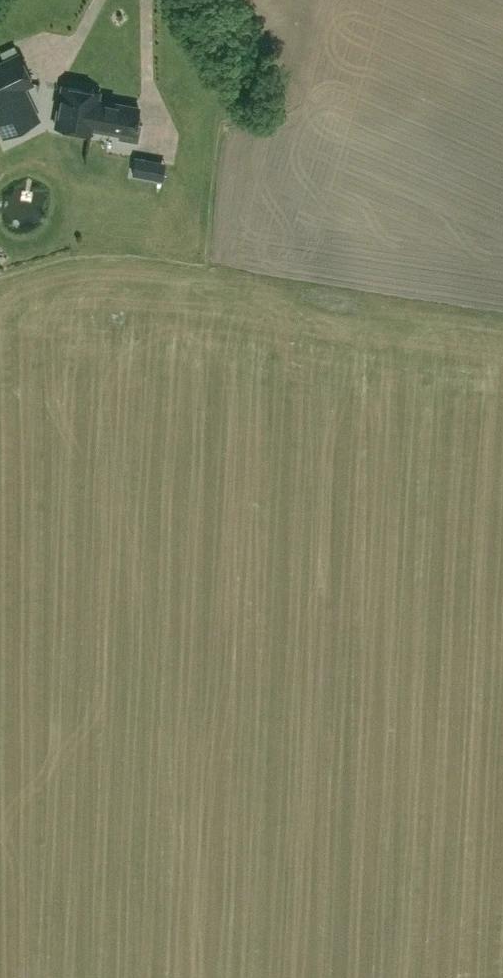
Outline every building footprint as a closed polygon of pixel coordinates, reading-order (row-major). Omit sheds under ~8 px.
[(33,82),(19,54),(0,63),(0,127),(4,135),(23,126),(7,95),(33,82)] [(99,91),(63,85),(56,125),(92,131),(92,129),(118,134),(118,137),(139,141),(142,122),(136,121),(139,107),(97,99),(99,91)] [(147,177),(150,158),(135,155),(131,174),(147,177)]
